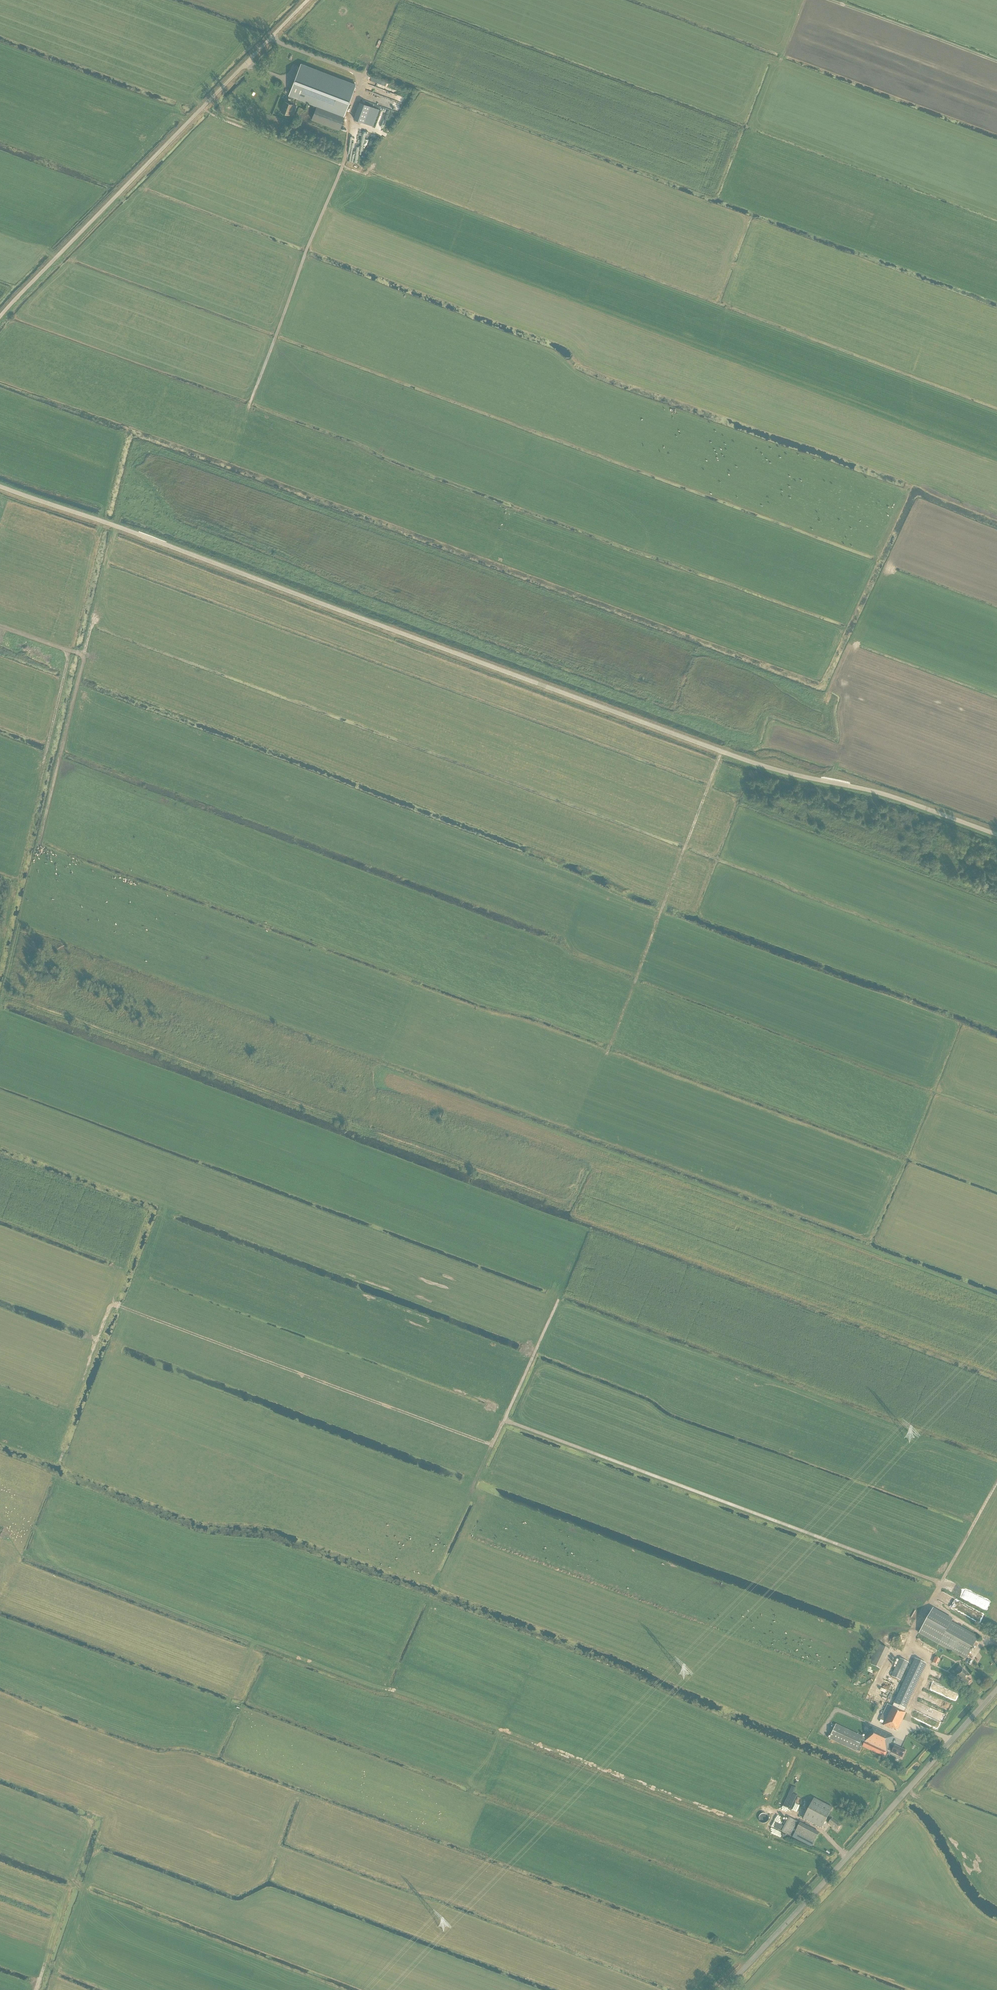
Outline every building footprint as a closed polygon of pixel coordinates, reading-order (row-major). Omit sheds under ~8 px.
[(293,104),(296,97),(341,114),(353,84),(301,64),(289,95),(290,95),(287,102),(285,102),(281,112),(290,115),(293,104)] [(392,105),(393,100),(371,94),(366,93),(365,96),(373,98),(372,99),(392,105)] [(375,117),(378,106),(358,100),(353,117),(368,121),(367,125),(379,128),(382,118),(386,119),(388,112),(380,110),(378,118),(375,117)] [(939,1644),(966,1660),(978,1638),(951,1622),(953,1619),(933,1608),(918,1634),(938,1645),(939,1644)] [(869,1664),(880,1669),(889,1650),(878,1645),(869,1664)] [(898,1690),(908,1661),(898,1658),(891,1680),(897,1682),(895,1689),(898,1690)] [(885,1721),(883,1726),(893,1730),(893,1729),(897,1731),(906,1713),(904,1712),(905,1709),(926,1664),(915,1659),(894,1704),(893,1707),(887,1705),(882,1716),(880,1719),(885,1721)] [(957,1676),(967,1685),(971,1680),(968,1678),(970,1676),(963,1670),(957,1676)] [(948,1677),(955,1682),(957,1679),(951,1674),(948,1677)] [(950,1702),(921,1693),(919,1699),(948,1709),(950,1702)] [(862,1747),(885,1757),(887,1751),(891,1752),(891,1753),(901,1758),(905,1750),(895,1745),(894,1746),(890,1745),(894,1737),(873,1727),(871,1732),(869,1731),(866,1738),(836,1724),(829,1739),(859,1753),(862,1747)] [(787,1789),(780,1808),(786,1810),(787,1807),(790,1809),(795,1795),(793,1794),(794,1792),(787,1789)] [(829,1824),(837,1831),(841,1826),(832,1819),(832,1818),(829,1815),(832,1808),(814,1798),(803,1819),(822,1829),(825,1821),(829,1824)] [(763,1812),(758,1817),(762,1821),(767,1816),(763,1812)] [(773,1817),(766,1829),(771,1832),(771,1831),(774,1832),(776,1829),(774,1828),(778,1820),(773,1817)] [(781,1831),(790,1836),(798,1822),(789,1817),(781,1831)] [(795,1833),(814,1843),(819,1833),(800,1823),(795,1833)]
